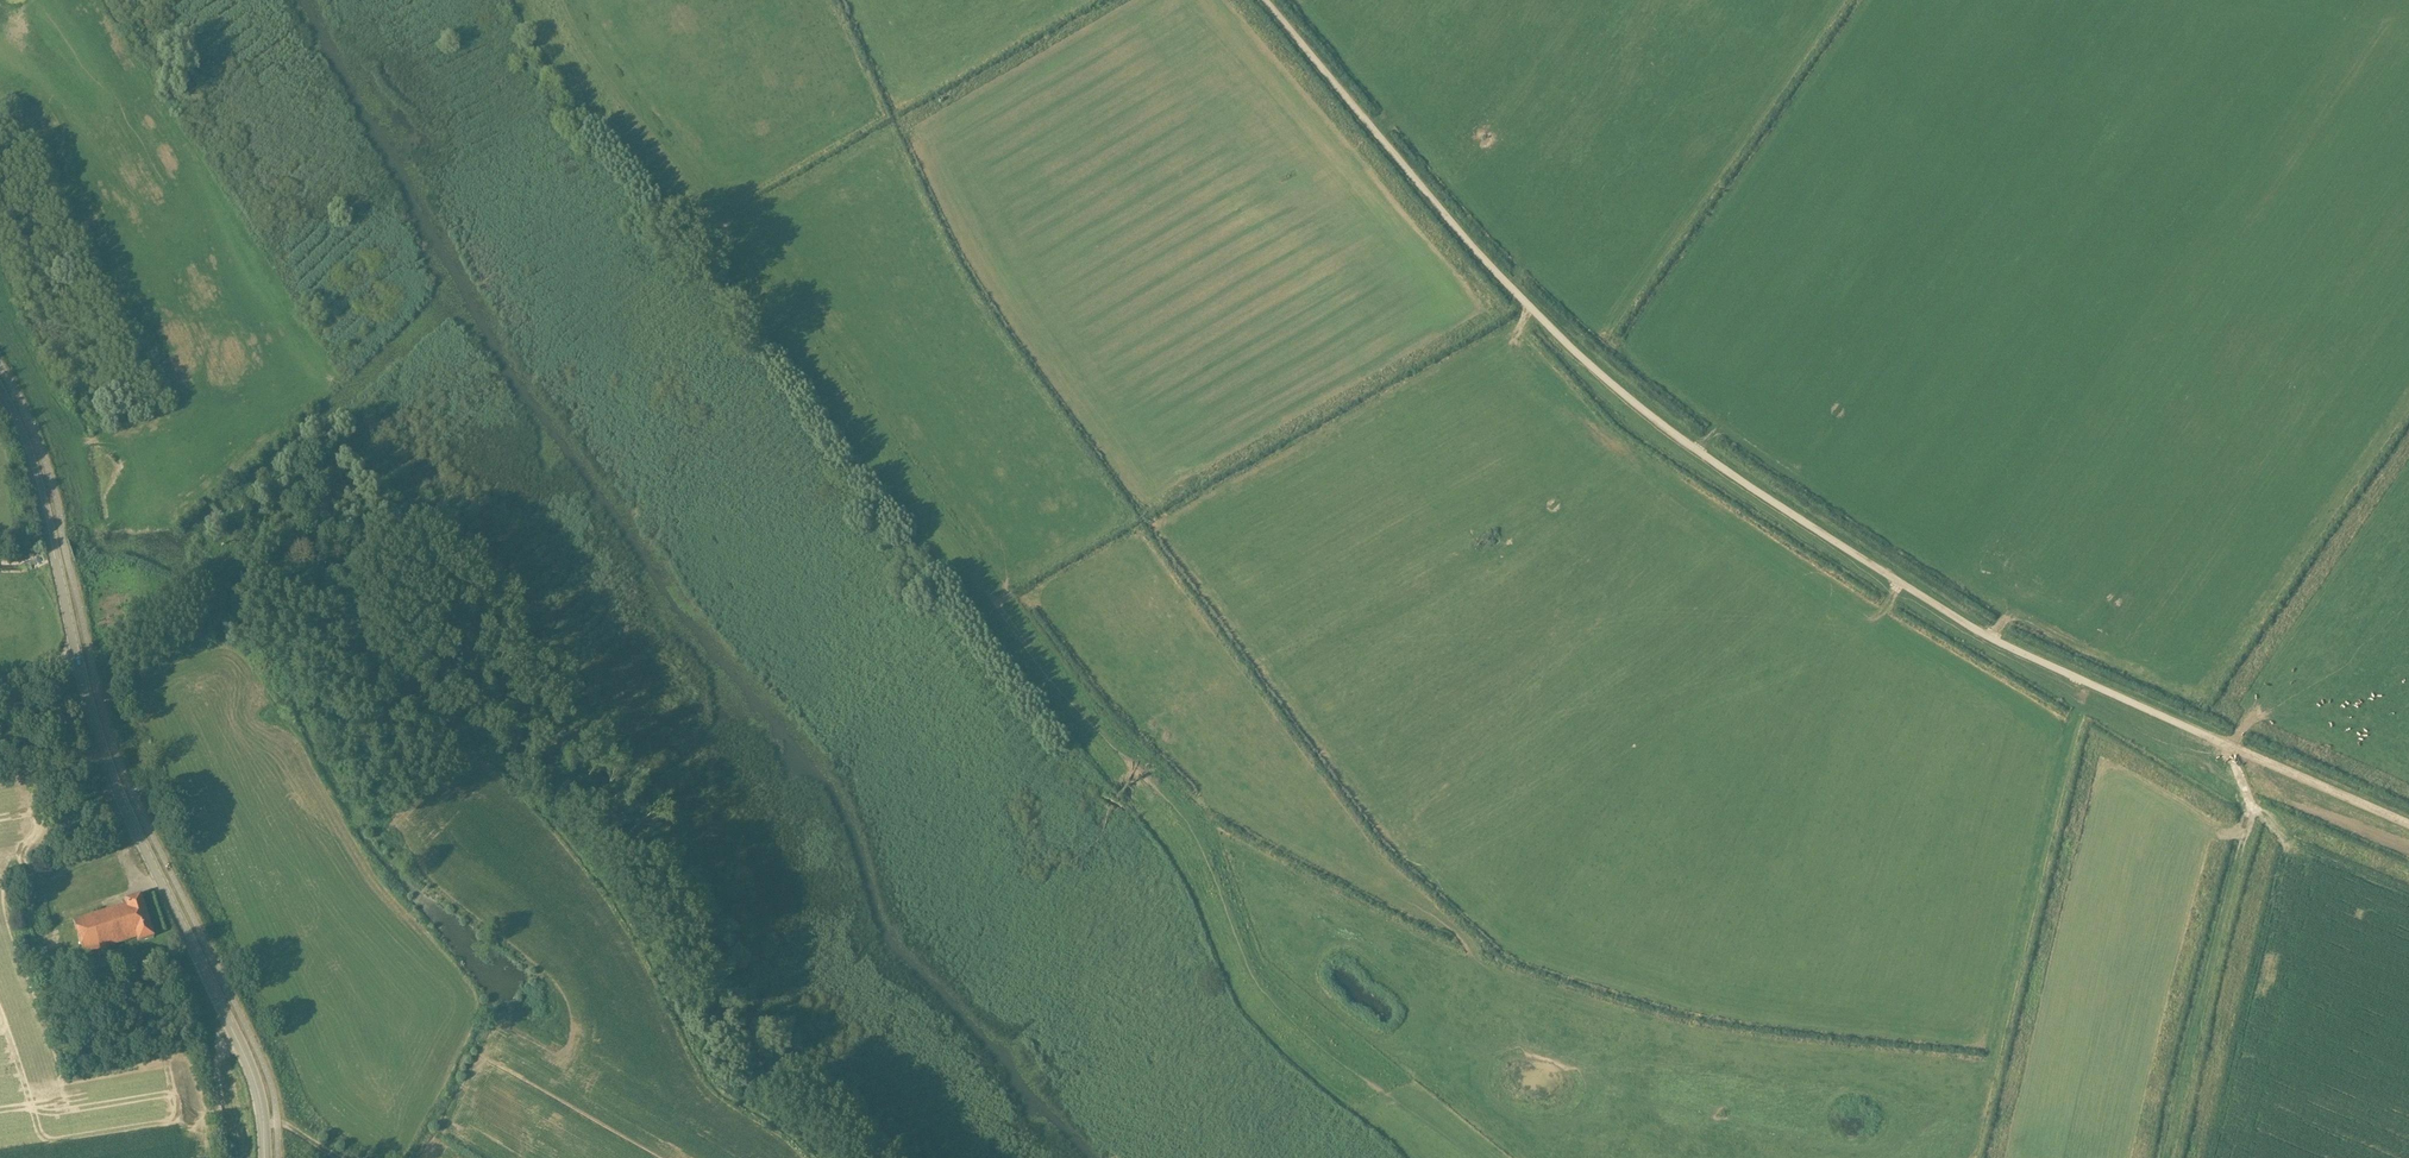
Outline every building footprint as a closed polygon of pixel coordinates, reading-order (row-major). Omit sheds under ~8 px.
[(138,941),(154,936),(141,895),(125,900),(126,904),(73,920),(84,954),(137,937),(138,941)]
